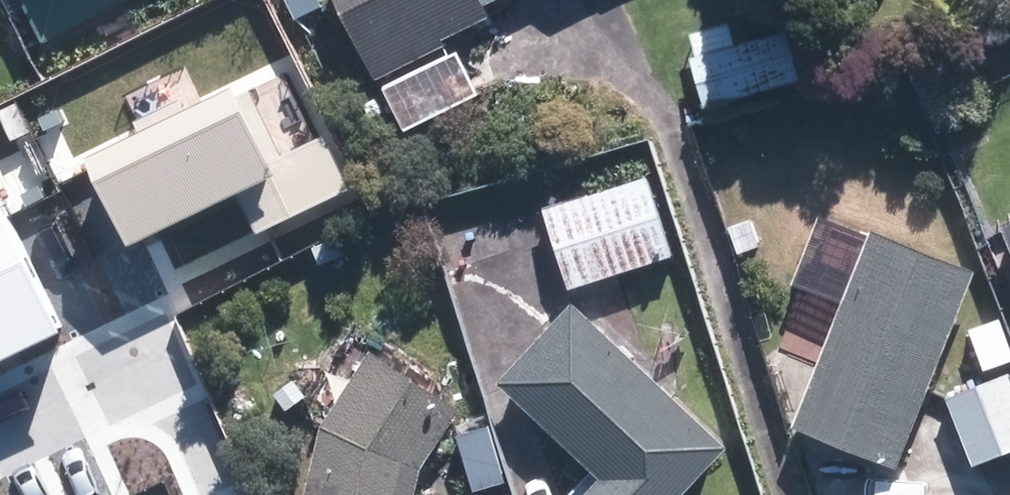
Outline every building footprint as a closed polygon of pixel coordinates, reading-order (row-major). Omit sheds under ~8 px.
[(47,44),(135,0),(25,0),(47,44)] [(386,80),(453,47),(450,40),(497,16),(491,3),(496,0),(345,0),(386,80)] [(698,55),(710,105),(808,82),(796,32),(698,55)] [(144,240),(306,162),(263,73),(171,117),(151,75),(80,109),(85,119),(119,189),(144,240)] [(85,119),(4,158),(38,228),(119,189),(85,119)] [(577,283),(676,251),(651,172),(623,181),(611,145),(540,168),(551,204),(577,283)] [(64,282),(38,228),(4,158),(1,151),(0,152),(0,313),(64,282)] [(906,462),(980,268),(876,228),(802,422),(906,462)] [(579,299),(505,380),(607,477),(584,494),(682,494),(732,442),(579,299)] [(379,347),(333,422),(314,494),(421,494),(428,466),(468,402),(379,347)] [(952,397),(977,463),(1009,451),(1009,375),(952,397)] [(129,438),(47,476),(56,494),(156,494),(129,438)]
